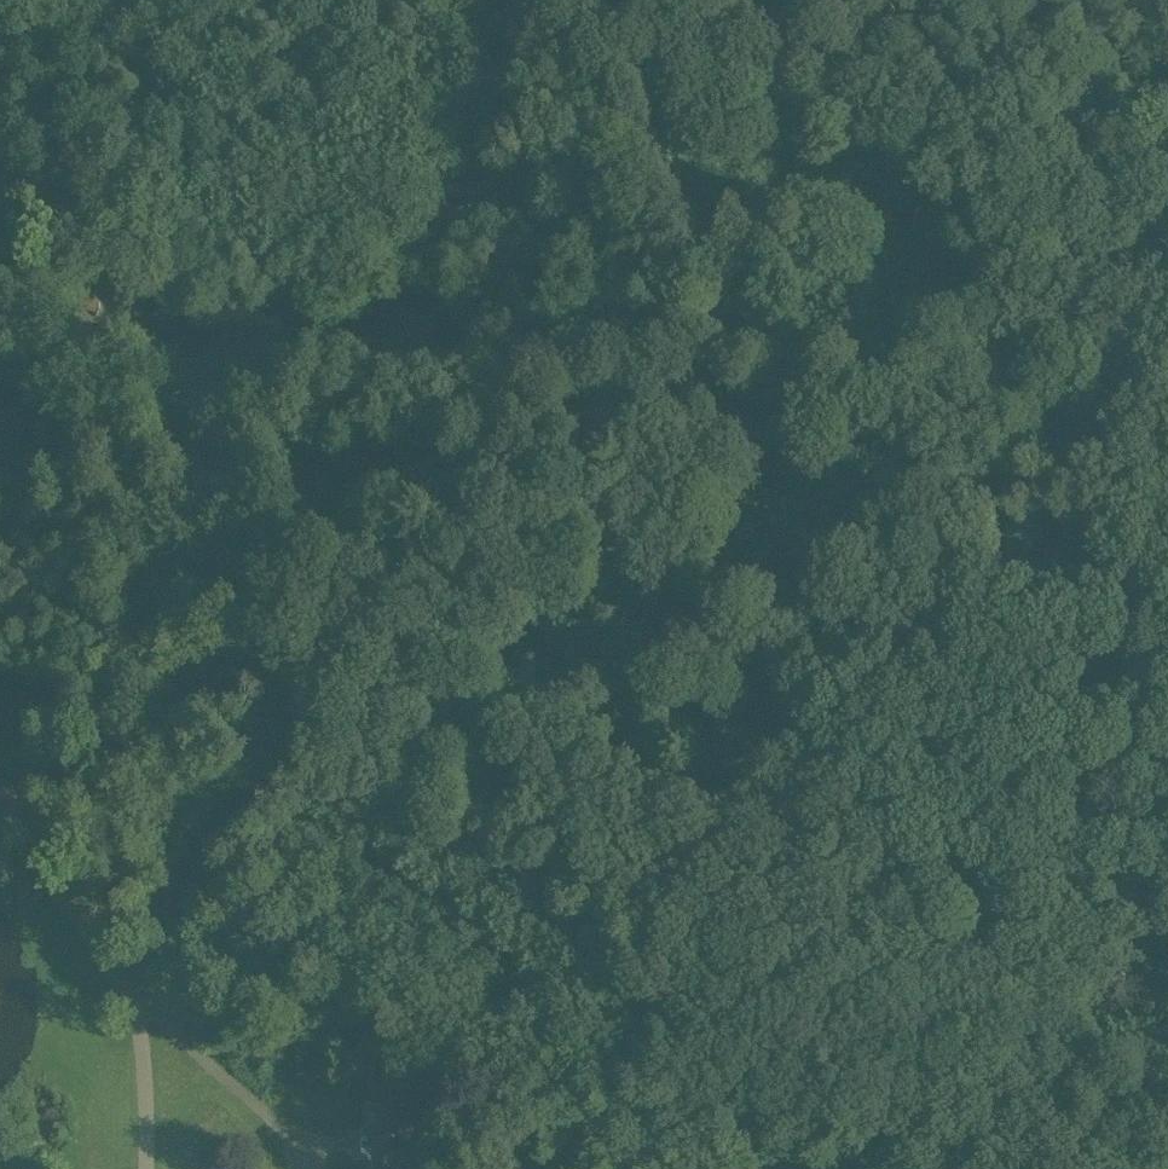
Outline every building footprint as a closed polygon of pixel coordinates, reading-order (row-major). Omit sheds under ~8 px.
[(320,494),(327,492),(330,486),(331,485),(328,479),(322,475),(315,478),(312,483),(314,490),(320,494)]
